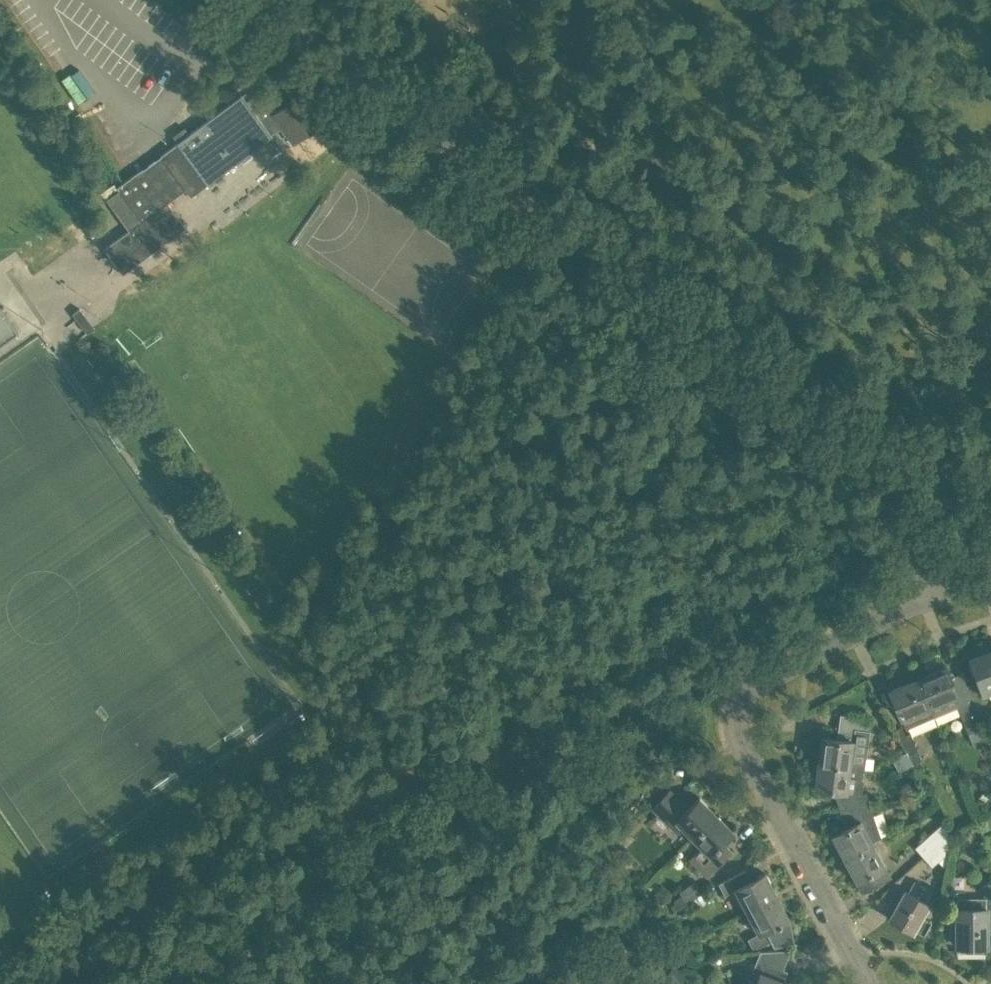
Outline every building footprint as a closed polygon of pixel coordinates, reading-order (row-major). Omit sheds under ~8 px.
[(69,59),(52,71),(67,92),(84,80),(69,59)] [(261,89),(246,100),(241,94),(159,154),(190,196),(272,136),(270,134),(281,126),(293,141),(321,121),(300,92),(277,110),(261,89)] [(140,168),(116,186),(119,190),(106,200),(123,222),(135,212),(141,220),(141,221),(104,248),(121,273),(122,274),(184,229),(140,168)] [(18,333),(0,306),(0,346),(18,333)] [(94,328),(85,314),(80,309),(73,314),(77,320),(87,333),(94,328)] [(980,685),(983,693),(990,690),(990,650),(983,653),(970,658),(980,685)] [(945,665),(917,678),(934,717),(957,707),(973,744),(977,747),(990,740),(982,723),(968,689),(964,679),(954,684),(945,665)] [(934,717),(917,678),(888,690),(905,729),(934,717)] [(980,685),(968,689),(982,723),(990,720),(990,711),(983,693),(980,685)] [(839,714),(837,733),(836,738),(821,735),(817,762),(863,768),(870,718),(839,714)] [(903,735),(900,727),(893,729),(907,754),(917,750),(909,733),(903,735)] [(913,767),(906,755),(892,762),(899,774),(913,767)] [(863,768),(817,762),(814,787),(834,790),(841,810),(870,805),(866,794),(860,793),(862,780),(863,768)] [(694,838),(718,814),(699,796),(688,808),(670,790),(652,808),(677,833),(683,827),(694,838)] [(870,805),(841,810),(847,828),(832,835),(844,858),(872,843),(881,838),(873,814),(870,805)] [(718,814),(694,838),(703,846),(689,860),(708,878),(734,852),(725,843),(736,832),(718,814)] [(924,857),(949,834),(943,822),(915,847),(924,857)] [(949,834),(924,857),(932,866),(948,852),(949,834)] [(872,843),(844,858),(863,893),(888,880),(886,877),(889,876),(884,866),(872,843)] [(746,912),(777,896),(766,874),(749,882),(743,871),(717,885),(723,896),(735,890),(746,912)] [(700,891),(694,883),(693,882),(679,892),(681,894),(674,899),(672,906),(675,910),(700,891)] [(910,892),(907,891),(891,917),(913,931),(916,927),(923,932),(930,922),(922,917),(930,904),(925,901),(931,891),(916,882),(910,892)] [(990,899),(990,884),(981,884),(981,899),(990,899)] [(777,896),(746,912),(757,933),(747,938),(751,947),(757,948),(770,941),(772,946),(792,942),(787,919),(788,919),(777,896)] [(988,932),(990,931),(990,899),(980,900),(980,908),(954,908),(955,946),(987,945),(987,932),(988,932)] [(674,949),(672,955),(686,959),(688,952),(674,949)] [(782,966),(788,950),(760,951),(753,970),(762,974),(758,983),(791,983),(777,978),(782,966)]
